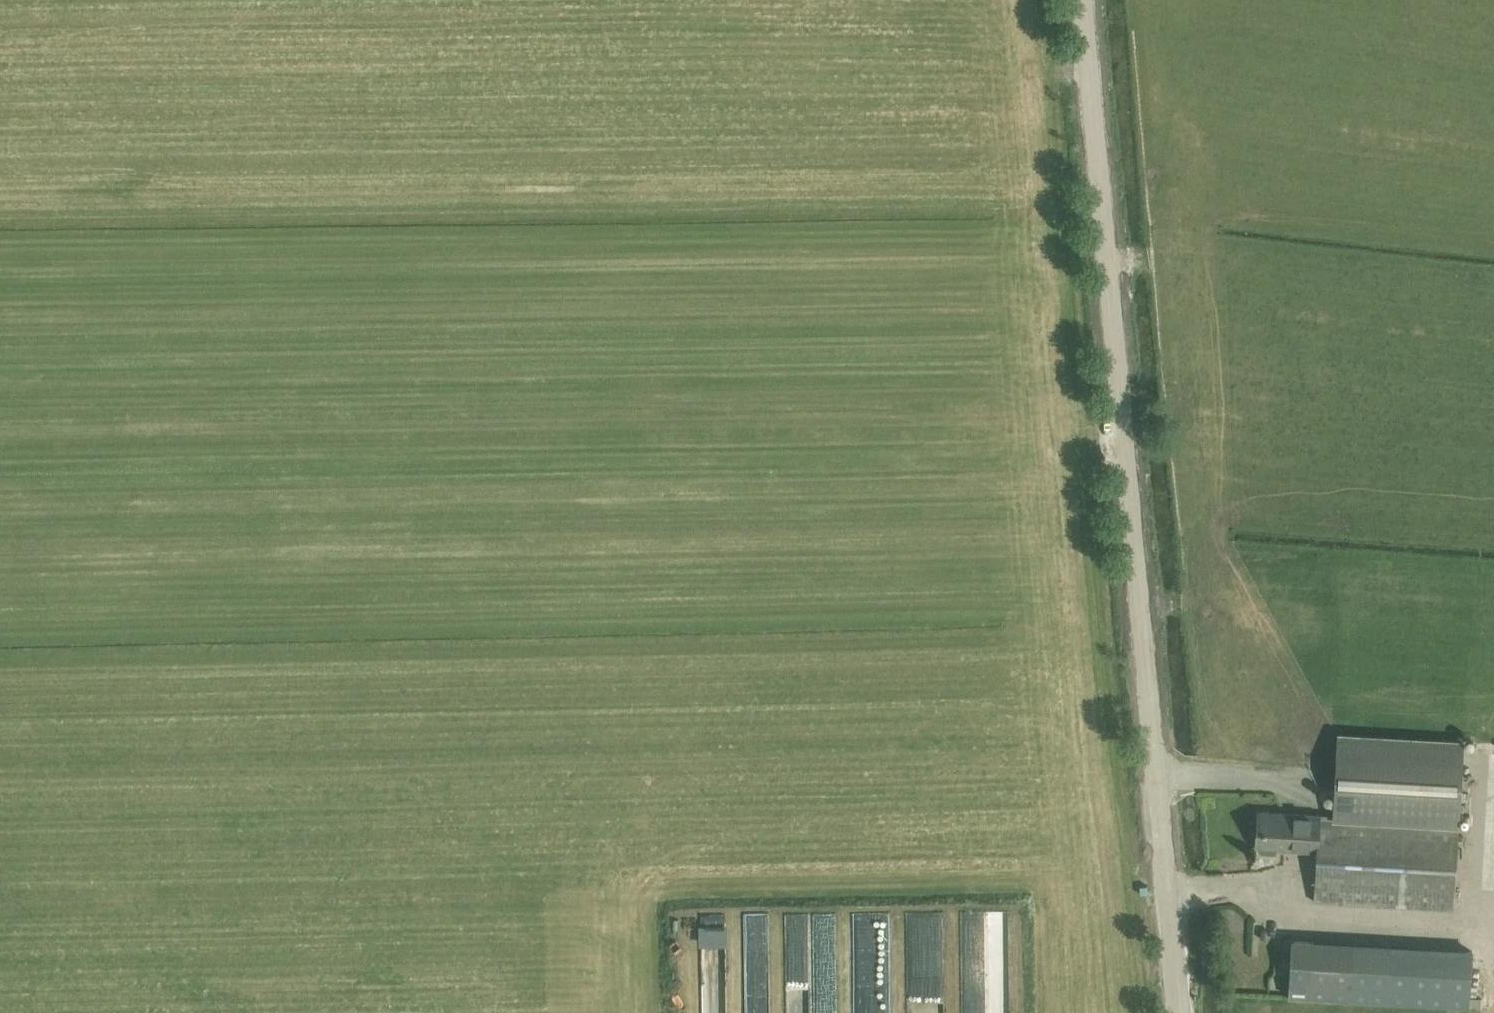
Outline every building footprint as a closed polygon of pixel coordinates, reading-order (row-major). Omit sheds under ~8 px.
[(1304,812),(1257,810),(1256,846),(1284,847),(1284,850),(1302,851),(1302,845),(1317,846),(1313,900),(1453,909),(1464,740),(1344,733),(1339,814),(1319,813),(1318,822),(1303,821),(1304,812)] [(1003,914),(960,915),(961,970),(969,970),(969,978),(983,978),(983,987),(1004,986),(1003,914)] [(698,928),(680,929),(681,939),(699,939),(698,928)] [(812,953),(810,936),(789,938),(791,954),(812,953)] [(1394,943),(1293,937),(1290,995),(1390,1000),(1394,943)]
